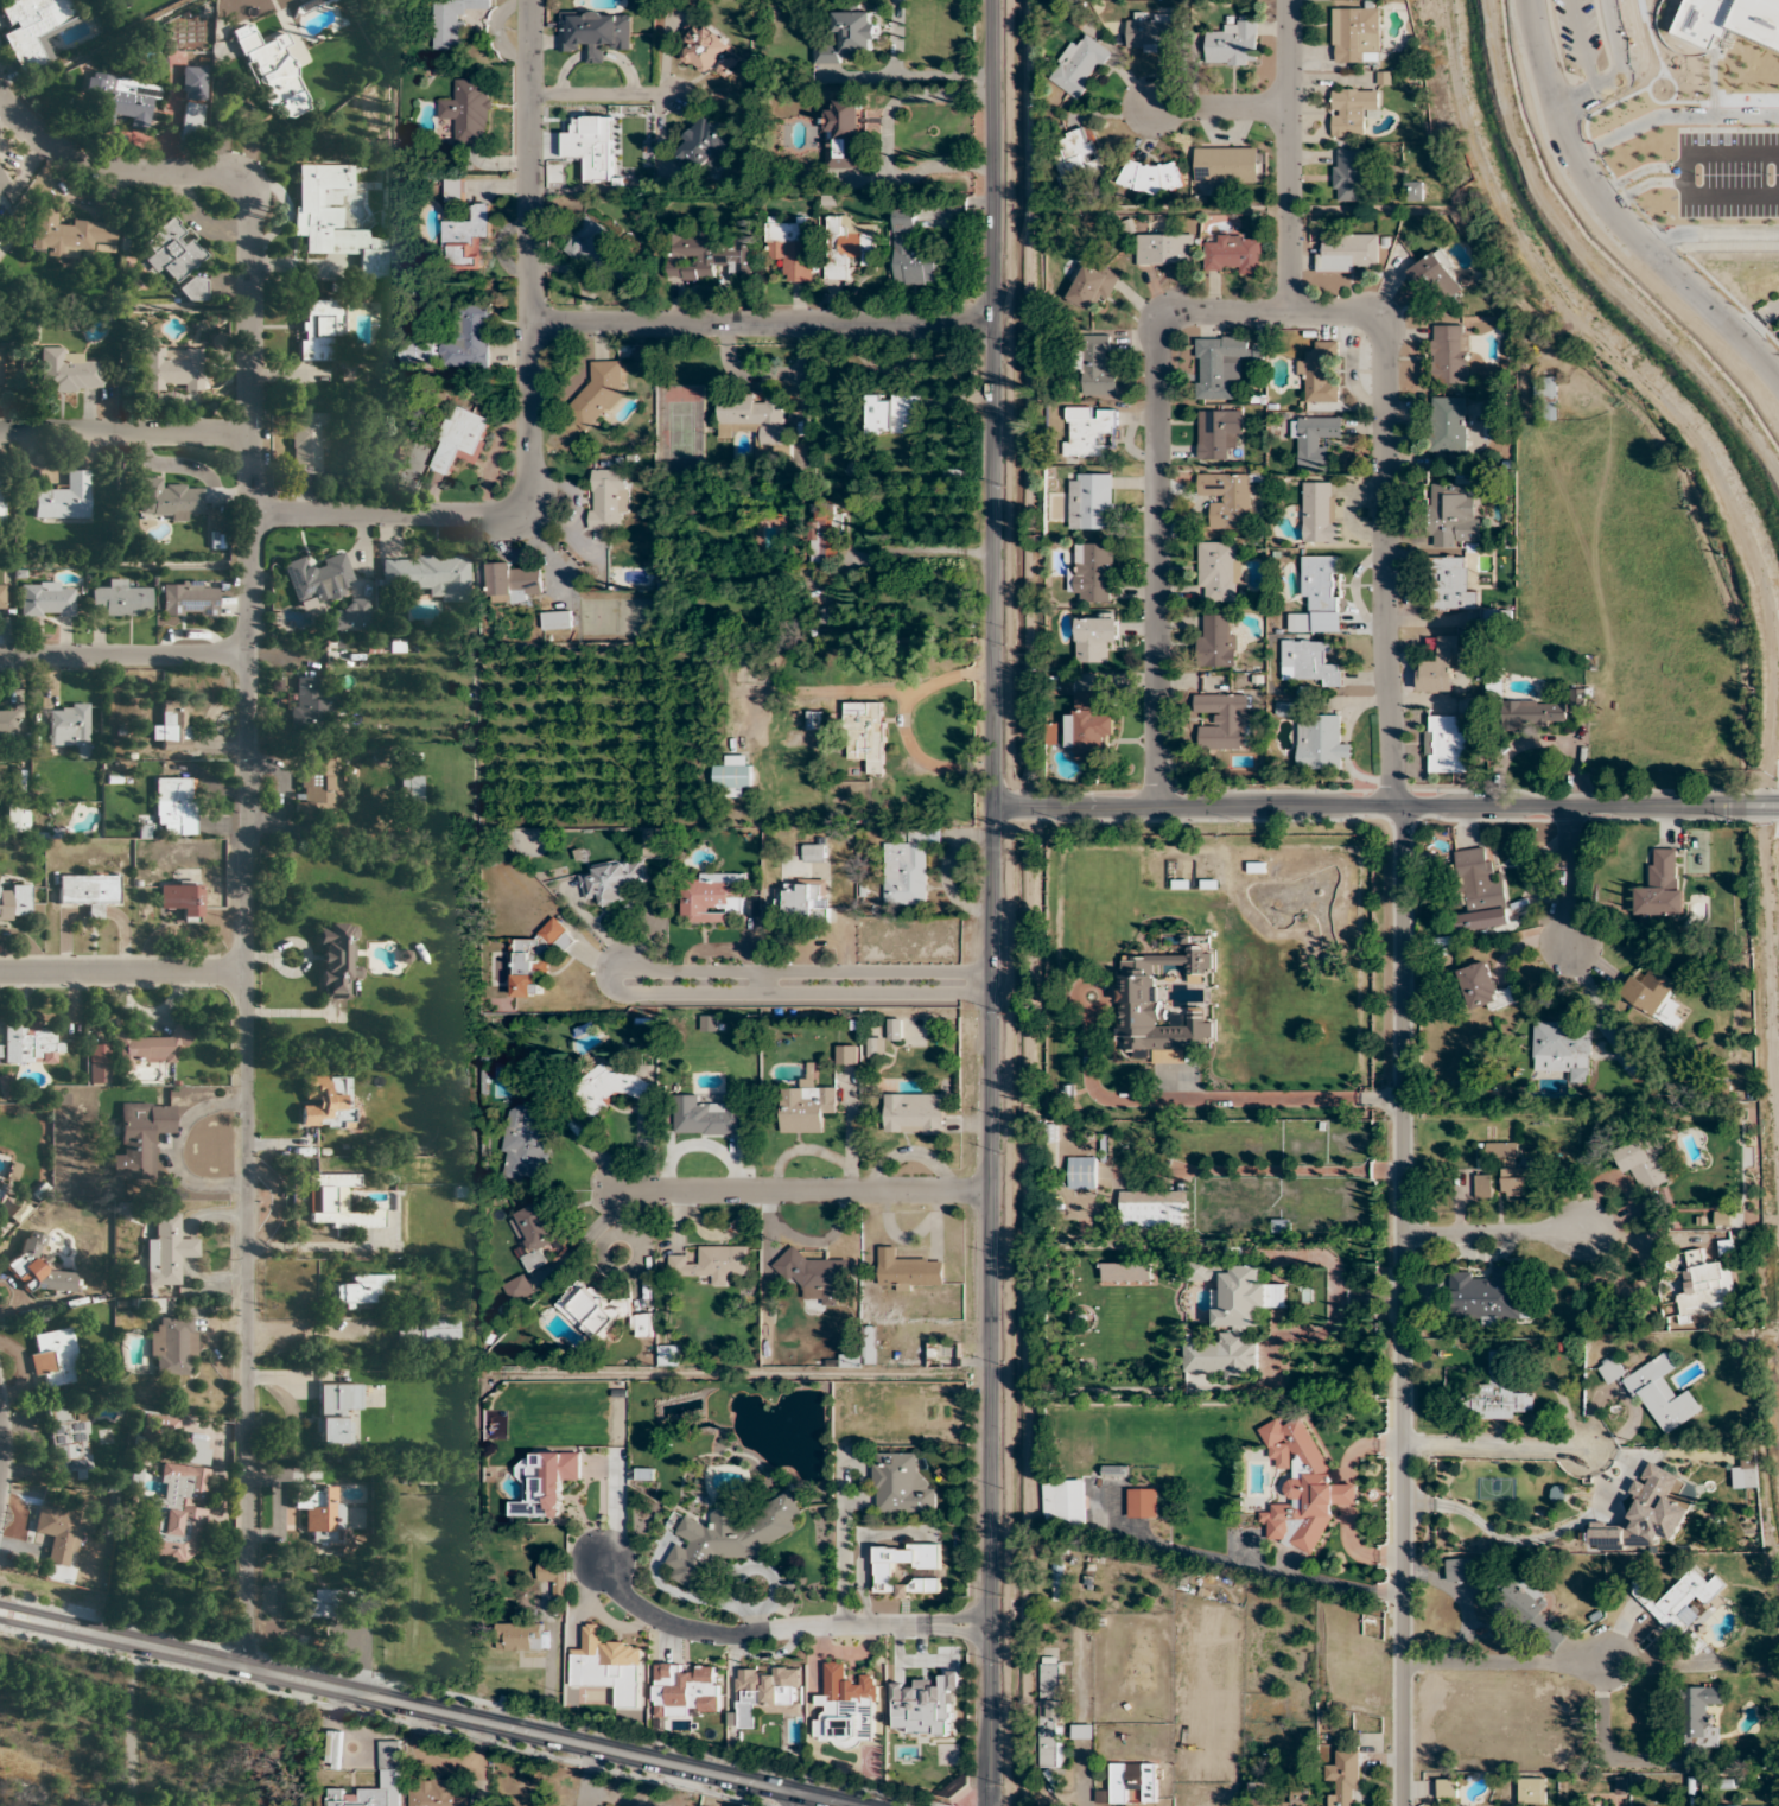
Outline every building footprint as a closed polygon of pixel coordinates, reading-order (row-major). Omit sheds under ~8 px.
[(9,31),(1,34),(18,75),(53,61),(43,37),(77,24),(67,0),(1,0),(0,0),(0,9),(9,31)] [(465,49),(465,12),(491,12),(491,0),(434,0),(433,49),(465,49)] [(1332,62),(1381,62),(1381,8),(1332,8),(1332,62)] [(559,52),(584,51),(584,64),(605,64),(604,51),(631,51),(631,12),(559,13),(559,52)] [(836,12),(836,44),(815,44),(814,63),(858,64),(858,51),(876,51),(877,12),(836,12)] [(710,77),(716,69),(726,77),(744,53),(694,15),(677,37),(687,44),(679,54),(710,77)] [(1173,52),(1174,15),(1127,15),(1127,52),(1173,52)] [(1257,65),(1257,21),(1222,21),(1222,33),(1206,33),(1206,65),(1257,65)] [(259,43),(250,22),(232,30),(264,109),(278,103),(284,119),(309,108),(284,48),(290,45),(285,33),(259,43)] [(1112,52),(1087,36),(1082,44),(1073,38),(1047,79),(1080,101),(1112,52)] [(204,67),(182,67),(182,95),(204,95),(204,67)] [(157,83),(88,71),(83,97),(94,99),(90,122),(112,126),(114,115),(129,118),(128,128),(149,132),(157,83)] [(451,143),(482,143),(482,133),(489,133),(489,79),(451,79),(451,102),(439,102),(439,120),(451,120),(451,143)] [(1332,137),(1366,137),(1366,112),(1378,112),(1378,88),(1332,88),(1332,137)] [(861,169),(861,99),(837,99),(837,110),(826,110),(826,169),(861,169)] [(179,136),(199,138),(203,105),(183,103),(179,136)] [(674,150),(694,168),(702,160),(712,170),(740,140),(710,111),(674,150)] [(1056,138),(1061,152),(1051,156),(1062,189),(1104,175),(1088,127),(1056,138)] [(1195,183),(1257,183),(1257,148),(1195,148),(1195,183)] [(1333,150),(1333,201),(1362,201),(1362,150),(1333,150)] [(1179,190),(1178,162),(1121,163),(1121,191),(1179,190)] [(358,255),(358,278),(385,279),(385,239),(366,238),(366,231),(340,230),(341,208),(321,207),(321,189),(350,190),(351,165),(294,164),(293,237),(305,237),(304,253),(358,255)] [(11,184),(0,172),(0,195),(11,184)] [(445,202),(463,202),(463,178),(445,178),(445,202)] [(1404,182),(1404,200),(1423,200),(1423,182),(1404,182)] [(479,240),(489,240),(489,204),(469,204),(469,218),(442,218),(442,257),(453,257),(453,268),(479,268),(479,240)] [(895,284),(936,284),(937,239),(918,239),(918,206),(896,205),(895,284)] [(116,224),(56,222),(57,208),(31,207),(29,256),(68,257),(68,246),(114,248),(116,224)] [(207,255),(189,235),(189,234),(171,214),(141,243),(151,253),(140,263),(153,277),(161,269),(175,284),(207,255)] [(621,239),(588,215),(564,248),(597,272),(621,239)] [(827,215),(827,280),(850,281),(851,258),(863,258),(863,266),(875,266),(876,226),(854,226),(854,216),(827,215)] [(767,257),(781,257),(780,281),(810,281),(810,218),(767,218),(767,257)] [(715,232),(668,232),(668,280),(716,281),(716,267),(730,267),(730,278),(754,278),(754,232),(733,232),(733,243),(715,243),(715,232)] [(1195,234),(1136,234),(1136,265),(1195,265),(1195,234)] [(1378,234),(1317,234),(1317,272),(1378,272),(1378,234)] [(1261,274),(1261,235),(1205,235),(1205,274),(1261,274)] [(1422,292),(1432,285),(1445,302),(1466,287),(1439,248),(1407,271),(1422,292)] [(1121,275),(1096,262),(1091,270),(1083,266),(1064,298),(1088,311),(1095,299),(1104,304),(1121,275)] [(342,298),(307,298),(307,309),(298,309),(298,361),(329,361),(329,336),(342,336),(342,298)] [(403,339),(403,365),(439,365),(439,368),(490,367),(490,303),(449,303),(449,338),(439,338),(439,339),(403,339)] [(1432,325),(1432,384),(1469,384),(1469,325),(1432,325)] [(1084,371),(1083,395),(1116,395),(1117,370),(1106,370),(1106,335),(1084,335),(1083,348),(1073,348),(1073,371),(1084,371)] [(1195,399),(1231,400),(1231,388),(1240,388),(1240,360),(1263,360),(1263,348),(1250,348),(1250,337),(1195,336),(1195,399)] [(1336,341),(1314,342),(1314,351),(1301,351),(1301,376),(1305,376),(1305,402),(1338,402),(1338,379),(1326,379),(1326,356),(1337,356),(1336,341)] [(100,392),(100,359),(74,359),(74,348),(40,348),(40,392),(100,392)] [(140,391),(202,391),(202,348),(140,348),(140,391)] [(589,362),(590,399),(572,399),(573,432),(592,431),(591,410),(624,409),(622,361),(589,362)] [(1534,408),(1544,407),(1544,421),(1557,421),(1557,378),(1534,378),(1534,408)] [(785,393),(719,394),(719,430),(757,430),(758,451),(785,450),(785,393)] [(868,434),(919,434),(919,394),(868,394),(868,434)] [(1429,451),(1466,451),(1466,397),(1429,397),(1429,451)] [(493,421),(454,405),(429,468),(450,476),(460,453),(478,460),(493,421)] [(1066,456),(1104,456),(1104,433),(1116,433),(1116,408),(1066,408),(1066,456)] [(1243,410),(1198,410),(1198,460),(1231,460),(1231,447),(1243,447),(1243,410)] [(290,413),(290,474),(319,474),(319,450),(326,450),(326,413),(290,413)] [(1329,471),(1329,441),(1342,441),(1342,417),(1294,417),(1294,471),(1329,471)] [(629,518),(629,469),(590,469),(590,530),(622,530),(622,518),(629,518)] [(87,470),(64,470),(64,487),(33,487),(33,518),(87,518),(87,470)] [(1113,474),(1070,474),(1070,530),(1113,530),(1113,474)] [(1209,497),(1209,528),(1250,529),(1250,474),(1197,474),(1197,497),(1209,497)] [(202,487),(163,487),(163,477),(139,477),(139,511),(164,511),(164,521),(190,521),(190,511),(202,511),(202,487)] [(1338,542),(1337,482),(1302,482),(1302,542),(1338,542)] [(1479,545),(1479,485),(1431,484),(1431,545),(1479,545)] [(837,501),(817,501),(817,523),(811,523),(811,563),(837,563),(837,501)] [(1198,542),(1198,589),(1211,589),(1211,601),(1241,601),(1241,542),(1198,542)] [(1113,602),(1114,544),(1078,544),(1078,568),(1069,568),(1069,590),(1079,590),(1079,602),(1113,602)] [(304,557),(282,563),(293,602),(306,599),(308,605),(345,594),(342,583),(351,580),(344,555),(306,566),(304,557)] [(429,589),(429,602),(456,602),(456,591),(467,591),(467,556),(380,556),(380,589),(429,589)] [(1302,612),(1339,612),(1339,556),(1302,556),(1302,612)] [(1431,610),(1477,610),(1477,591),(1466,591),(1466,556),(1430,556),(1431,610)] [(542,569),(514,570),(514,563),(488,563),(488,604),(514,604),(514,595),(542,595),(542,569)] [(90,616),(150,616),(150,591),(127,591),(127,580),(102,580),(102,590),(90,590),(90,616)] [(216,590),(205,590),(205,581),(160,581),(160,617),(216,617),(216,590)] [(62,582),(18,582),(18,616),(73,616),(73,589),(62,589),(62,582)] [(344,609),(329,609),(329,631),(370,631),(370,599),(344,599),(344,609)] [(833,608),(819,608),(819,622),(833,622),(833,608)] [(572,629),(572,612),(543,612),(543,629),(572,629)] [(1197,666),(1235,666),(1235,615),(1207,615),(1207,627),(1197,627),(1197,666)] [(1331,617),(1311,617),(1311,630),(1331,630),(1331,617)] [(1108,663),(1108,641),(1119,641),(1119,618),(1077,618),(1076,663),(1108,663)] [(1418,692),(1458,692),(1459,636),(1434,636),(1434,661),(1418,661),(1418,692)] [(1318,678),(1318,688),(1342,688),(1342,664),(1329,664),(1329,643),(1282,643),(1282,678),(1318,678)] [(318,699),(318,676),(290,677),(291,731),(334,730),(333,699),(318,699)] [(1584,690),(1571,690),(1571,709),(1584,709),(1584,690)] [(1066,752),(1077,752),(1077,764),(1102,764),(1102,739),(1114,739),(1114,715),(1099,715),(1099,693),(1076,693),(1076,715),(1066,715),(1066,752)] [(1241,750),(1241,726),(1252,726),(1252,694),(1194,694),(1194,715),(1213,715),(1213,726),(1198,726),(1198,750),(1241,750)] [(189,751),(189,700),(161,700),(161,726),(151,726),(151,740),(161,740),(161,751),(189,751)] [(1567,728),(1567,701),(1502,701),(1502,728),(1567,728)] [(884,703),(846,702),(846,760),(868,760),(868,775),(884,775),(884,703)] [(87,704),(47,704),(47,746),(74,746),(74,758),(87,758),(87,704)] [(0,706),(0,734),(11,734),(11,706),(0,706)] [(822,713),(808,713),(808,727),(822,727),(822,713)] [(1338,715),(1307,715),(1307,724),(1297,724),(1297,770),(1339,770),(1339,758),(1350,758),(1350,740),(1338,740),(1338,715)] [(1466,773),(1466,727),(1456,727),(1456,715),(1425,715),(1425,773),(1466,773)] [(715,766),(715,797),(750,797),(750,756),(726,756),(726,766),(715,766)] [(299,816),(341,815),(340,758),(298,759),(299,816)] [(400,802),(420,802),(420,777),(400,777),(400,802)] [(164,835),(194,835),(194,778),(154,778),(154,824),(164,824),(164,835)] [(27,804),(5,804),(5,832),(27,832),(27,804)] [(927,843),(940,843),(940,829),(913,829),(913,843),(884,842),(884,904),(927,905),(927,843)] [(804,862),(824,862),(824,845),(804,845),(804,862)] [(1457,851),(1464,913),(1501,908),(1495,859),(1486,860),(1485,848),(1457,851)] [(1635,888),(1636,914),(1679,914),(1679,849),(1649,849),(1649,888),(1635,888)] [(579,869),(584,901),(600,899),(601,906),(635,901),(633,885),(646,883),(642,859),(579,869)] [(710,922),(710,906),(744,906),(744,874),(693,873),(693,882),(681,882),(681,922),(710,922)] [(87,906),(87,916),(101,916),(101,906),(118,906),(118,875),(57,875),(57,906),(87,906)] [(829,880),(797,880),(797,891),(776,891),(776,905),(787,905),(787,921),(829,921),(829,880)] [(158,910),(180,910),(180,921),(199,921),(199,883),(158,883),(158,910)] [(0,886),(0,919),(29,919),(29,886),(0,886)] [(509,939),(509,996),(546,997),(546,947),(571,947),(571,921),(541,921),(541,939),(509,939)] [(319,997),(346,996),(346,982),(361,982),(361,962),(353,962),(353,924),(318,924),(319,997)] [(1468,1008),(1482,1004),(1484,1012),(1515,1003),(1509,984),(1498,988),(1489,961),(1457,970),(1468,1008)] [(1118,973),(1117,1050),(1200,1051),(1200,1039),(1213,1039),(1213,1017),(1188,1017),(1188,1027),(1158,1026),(1160,963),(1137,962),(1137,974),(1118,973)] [(1621,995),(1655,1019),(1681,980),(1654,963),(1643,980),(1635,975),(1621,995)] [(1597,1024),(1629,1071),(1645,1060),(1612,1013),(1597,1024)] [(1533,1071),(1590,1071),(1590,1022),(1533,1022),(1533,1071)] [(3,1063),(54,1063),(54,1053),(60,1053),(60,1042),(51,1042),(52,1024),(3,1024),(3,1063)] [(170,1039),(125,1037),(125,1027),(116,1026),(114,1071),(133,1071),(133,1061),(163,1062),(163,1076),(174,1076),(175,1050),(188,1050),(189,1026),(170,1025),(170,1039)] [(88,1084),(108,1084),(108,1044),(88,1044),(88,1084)] [(857,1046),(837,1046),(837,1064),(857,1064),(857,1046)] [(578,1108),(604,1116),(612,1090),(651,1103),(656,1084),(592,1063),(578,1108)] [(352,1077),(301,1077),(301,1128),(351,1128),(352,1077)] [(781,1133),(823,1133),(823,1110),(836,1110),(836,1088),(781,1088),(781,1133)] [(884,1135),(945,1135),(945,1094),(884,1094),(884,1135)] [(674,1136),(743,1135),(743,1095),(719,1095),(719,1105),(700,1105),(700,1095),(674,1095),(674,1136)] [(121,1155),(110,1156),(110,1180),(153,1180),(153,1136),(174,1135),(173,1103),(121,1104),(121,1155)] [(505,1176),(547,1176),(548,1108),(506,1107),(505,1176)] [(1614,1153),(1625,1174),(1633,1170),(1645,1194),(1669,1181),(1647,1136),(1614,1153)] [(1517,1169),(1517,1143),(1486,1143),(1486,1157),(1503,1157),(1502,1196),(1527,1197),(1527,1169),(1517,1169)] [(1069,1158),(1069,1190),(1095,1190),(1095,1158),(1069,1158)] [(307,1175),(308,1229),(382,1227),(382,1209),(348,1210),(347,1175),(307,1175)] [(1492,1198),(1492,1175),(1475,1175),(1475,1198),(1492,1198)] [(1121,1231),(1186,1231),(1186,1191),(1121,1191),(1121,1231)] [(562,1240),(544,1201),(514,1215),(531,1253),(522,1257),(529,1271),(547,1263),(541,1250),(562,1240)] [(181,1214),(157,1214),(157,1239),(145,1239),(145,1285),(182,1285),(182,1260),(195,1260),(195,1239),(181,1239),(181,1214)] [(72,1292),(73,1272),(45,1271),(46,1257),(42,1257),(43,1234),(15,1233),(13,1279),(22,1279),(22,1289),(72,1292)] [(749,1246),(699,1247),(699,1257),(669,1257),(669,1276),(711,1276),(711,1285),(726,1285),(726,1274),(749,1274),(749,1246)] [(1726,1309),(1724,1297),(1736,1296),(1732,1268),(1721,1270),(1720,1262),(1705,1264),(1703,1249),(1688,1251),(1694,1292),(1677,1294),(1681,1323),(1691,1322),(1690,1314),(1726,1309)] [(943,1260),(897,1260),(897,1250),(879,1250),(879,1285),(942,1286),(943,1260)] [(845,1258),(778,1257),(778,1282),(804,1283),(803,1300),(823,1300),(823,1305),(844,1305),(845,1258)] [(1191,1261),(1191,1282),(1219,1282),(1219,1261),(1191,1261)] [(1152,1263),(1101,1263),(1101,1282),(1152,1282),(1152,1263)] [(1518,1265),(1492,1267),(1492,1274),(1440,1278),(1441,1290),(1448,1290),(1451,1323),(1522,1318),(1518,1265)] [(1185,1375),(1255,1374),(1254,1328),(1262,1328),(1261,1309),(1286,1309),(1286,1284),(1262,1284),(1262,1267),(1223,1268),(1223,1290),(1215,1290),(1215,1328),(1221,1328),(1221,1341),(1184,1342),(1185,1375)] [(334,1308),(378,1308),(378,1285),(389,1285),(389,1275),(348,1275),(349,1286),(334,1286),(334,1308)] [(510,1300),(532,1291),(525,1275),(503,1284),(510,1300)] [(620,1296),(612,1305),(590,1285),(586,1290),(577,1282),(556,1305),(599,1344),(633,1308),(620,1296)] [(637,1337),(652,1337),(652,1315),(637,1315),(637,1337)] [(159,1329),(151,1329),(151,1376),(194,1376),(194,1318),(159,1318),(159,1329)] [(419,1321),(419,1329),(412,1329),(412,1319),(395,1319),(395,1347),(456,1346),(456,1320),(419,1321)] [(862,1327),(862,1356),(840,1356),(840,1366),(876,1366),(876,1327),(862,1327)] [(78,1382),(70,1328),(33,1334),(35,1347),(28,1348),(32,1377),(43,1376),(45,1387),(78,1382)] [(659,1366),(678,1366),(678,1346),(659,1346),(659,1366)] [(1463,1417),(1522,1420),(1522,1409),(1533,1409),(1534,1394),(1512,1394),(1513,1352),(1491,1351),(1489,1392),(1464,1391),(1463,1417)] [(1627,1375),(1617,1357),(1598,1367),(1608,1385),(1622,1378),(1634,1401),(1643,1396),(1664,1434),(1703,1413),(1690,1390),(1677,1397),(1665,1376),(1677,1369),(1668,1353),(1627,1375)] [(360,1384),(317,1384),(317,1446),(348,1446),(348,1410),(360,1410),(360,1384)] [(91,1470),(86,1416),(72,1417),(71,1405),(45,1407),(51,1473),(91,1470)] [(132,1455),(153,1458),(156,1432),(189,1436),(191,1419),(138,1412),(132,1455)] [(1312,1557),(1332,1513),(1331,1506),(1358,1505),(1358,1486),(1353,1485),(1332,1485),(1332,1482),(1304,1417),(1282,1426),(1279,1419),(1257,1428),(1268,1454),(1268,1457),(1276,1460),(1276,1470),(1292,1469),(1293,1479),(1284,1483),(1284,1488),(1291,1504),(1273,1505),(1269,1513),(1260,1514),(1260,1523),(1268,1526),(1268,1534),(1274,1549),(1284,1553),(1301,1553),(1312,1557)] [(209,1442),(186,1439),(182,1463),(205,1466),(209,1442)] [(581,1453),(533,1453),(534,1460),(522,1460),(522,1503),(510,1503),(510,1518),(563,1517),(563,1480),(581,1480),(581,1453)] [(874,1513),(936,1513),(936,1487),(923,1487),(923,1453),(873,1454),(874,1513)] [(197,1561),(207,1469),(162,1464),(158,1499),(147,1497),(141,1556),(197,1561)] [(1666,1499),(1677,1476),(1652,1464),(1618,1535),(1641,1546),(1648,1531),(1673,1542),(1688,1510),(1666,1499)] [(1125,1477),(1126,1467),(1104,1467),(1104,1477),(1125,1477)] [(1043,1481),(1044,1525),(1085,1525),(1084,1480),(1043,1481)] [(341,1532),(341,1497),(333,1497),(333,1486),(293,1485),(292,1509),(306,1509),(305,1543),(331,1544),(331,1531),(341,1532)] [(1157,1489),(1129,1489),(1129,1519),(1157,1519),(1157,1489)] [(707,1572),(763,1546),(762,1548),(799,1530),(793,1518),(803,1513),(793,1491),(760,1507),(756,1515),(746,1520),(723,1509),(714,1513),(710,1522),(705,1524),(685,1515),(677,1534),(686,1538),(689,1545),(685,1548),(676,1544),(667,1562),(672,1572),(669,1578),(698,1592),(707,1572)] [(81,1513),(38,1505),(31,1540),(49,1544),(45,1565),(70,1570),(81,1513)] [(940,1543),(874,1545),(876,1597),(941,1595),(940,1580),(895,1582),(895,1568),(941,1567),(940,1543)] [(1448,1581),(1477,1581),(1477,1559),(1448,1559),(1448,1581)] [(566,1563),(538,1563),(538,1582),(555,1582),(555,1597),(566,1597),(566,1563)] [(1681,1639),(1701,1619),(1689,1607),(1696,1600),(1704,1608),(1727,1586),(1717,1576),(1708,1584),(1693,1568),(1664,1596),(1640,1571),(1626,1584),(1681,1639)] [(1550,1602),(1514,1570),(1498,1588),(1534,1620),(1550,1602)] [(330,1591),(310,1591),(310,1599),(294,1599),(294,1620),(330,1620),(330,1591)] [(542,1624),(498,1624),(498,1651),(542,1651),(542,1624)] [(571,1686),(615,1687),(615,1707),(641,1708),(641,1645),(604,1644),(604,1627),(583,1626),(582,1649),(572,1649),(571,1686)] [(1694,1658),(1707,1644),(1695,1632),(1681,1646),(1694,1658)] [(877,1675),(848,1674),(848,1662),(826,1662),(826,1695),(816,1695),(816,1708),(824,1708),(824,1718),(815,1717),(815,1745),(876,1746),(877,1675)] [(1062,1664),(1040,1664),(1040,1767),(1062,1767),(1062,1664)] [(736,1669),(737,1729),(758,1729),(758,1712),(800,1711),(799,1668),(736,1669)] [(1682,1688),(1682,1747),(1720,1748),(1720,1726),(1708,1726),(1708,1706),(1723,1706),(1723,1688),(1682,1688)] [(1093,1740),(1093,1725),(1072,1725),(1072,1740),(1093,1740)] [(398,1741),(379,1741),(379,1769),(398,1769),(398,1741)] [(1337,1751),(1337,1764),(1326,1764),(1325,1781),(1336,1781),(1336,1795),(1328,1795),(1328,1805),(1357,1805),(1358,1751),(1337,1751)] [(1157,1804),(1157,1764),(1109,1763),(1109,1791),(1096,1791),(1096,1805),(1129,1805),(1129,1791),(1144,1791),(1144,1803),(1157,1804)] [(1546,1804),(1546,1778),(1519,1778),(1519,1804),(1546,1804)] [(1457,1779),(1438,1779),(1438,1798),(1457,1798),(1457,1779)] [(460,1790),(460,1782),(409,1781),(409,1805),(484,1805),(484,1804),(471,1804),(471,1790),(460,1790)] [(1252,1805),(1310,1805),(1310,1789),(1290,1789),(1290,1799),(1269,1799),(1269,1784),(1252,1784),(1252,1805)] [(327,1789),(327,1805),(395,1805),(395,1789),(327,1789)]
